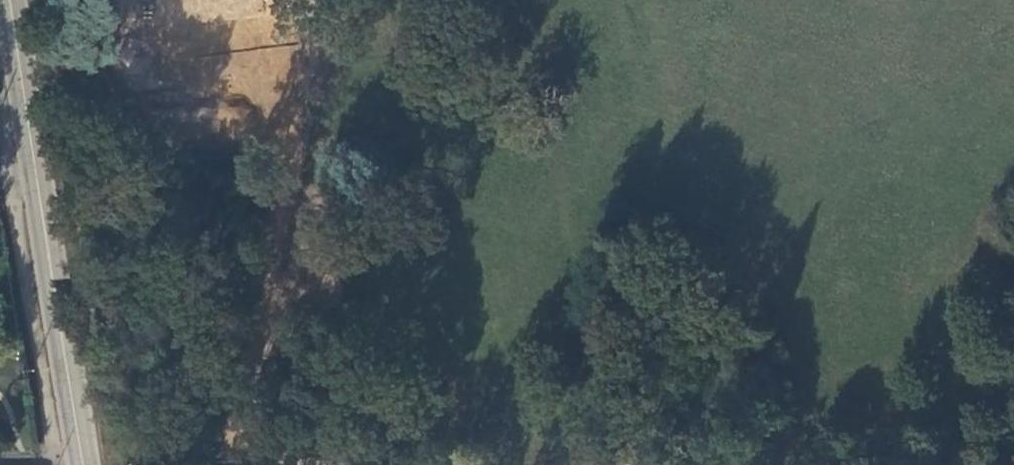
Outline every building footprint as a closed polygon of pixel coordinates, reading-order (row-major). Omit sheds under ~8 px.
[(162,11),(225,2),(225,0),(161,0),(162,11)] [(192,39),(145,46),(147,61),(132,63),(136,90),(199,80),(192,39)]
